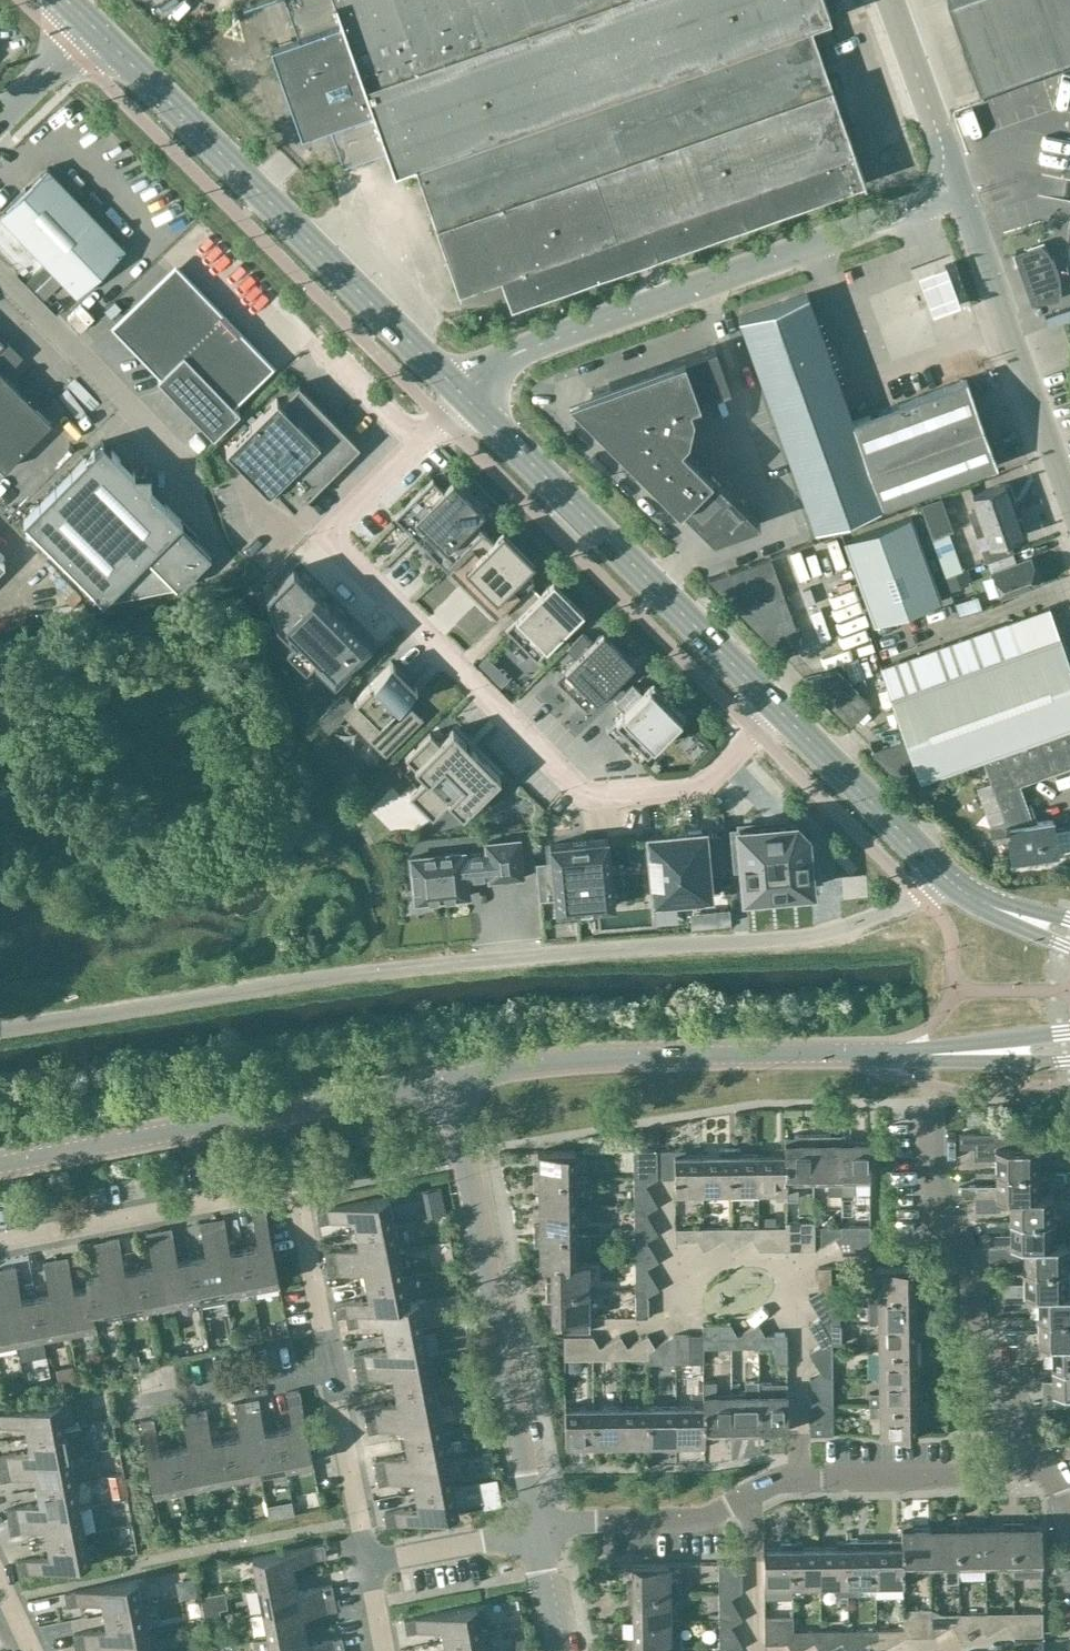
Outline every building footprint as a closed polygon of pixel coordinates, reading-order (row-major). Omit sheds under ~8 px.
[(268,29),(274,27),(265,0),(258,0),(268,29)] [(299,33),(272,42),(302,131),(329,122),(344,164),(388,149),(394,168),(412,162),(410,159),(520,120),(478,0),(288,0),(299,33)] [(520,120),(808,20),(809,23),(831,15),(825,0),(478,0),(520,120)] [(979,86),(1069,54),(1069,0),(948,0),(979,86)] [(864,181),(809,23),(808,20),(520,120),(410,159),(412,162),(457,294),(500,279),(509,305),(864,181)] [(831,39),(825,20),(814,24),(821,43),(831,39)] [(0,212),(0,213),(77,293),(125,247),(48,166),(0,212)] [(1032,301),(1056,292),(1055,266),(1040,243),(1015,252),(1032,301)] [(269,364),(176,268),(118,324),(163,372),(158,377),(214,435),(240,410),(231,401),(269,364)] [(70,304),(84,320),(100,306),(85,290),(70,304)] [(785,442),(851,418),(807,292),(740,315),(785,442)] [(4,468),(52,419),(6,373),(24,355),(7,338),(4,341),(0,338),(0,464),(4,468)] [(731,388),(717,342),(568,396),(714,538),(761,523),(681,443),(688,435),(693,412),(690,401),(731,388)] [(967,377),(851,418),(785,442),(815,526),(997,461),(967,377)] [(293,504),(352,445),(298,390),(301,386),(298,383),(279,401),(275,398),(225,448),(267,492),(271,488),(292,511),(296,507),(293,504)] [(23,519),(34,530),(103,599),(176,584),(178,586),(211,553),(179,522),(182,519),(103,440),(23,519)] [(452,479),(443,488),(432,476),(394,514),(446,566),(484,529),(475,519),(483,511),(452,479)] [(976,506),(967,509),(971,522),(1013,507),(1009,498),(1013,497),(1007,480),(990,486),(987,476),(968,483),(971,492),(976,506)] [(1013,507),(971,522),(976,534),(985,531),(990,545),(984,547),(988,558),(989,558),(1013,549),(1009,538),(1025,532),(1019,515),(1016,516),(1013,507)] [(912,515),(843,540),(874,623),(942,599),(912,515)] [(926,523),(931,536),(944,531),(939,518),(926,523)] [(493,538),(484,529),(446,566),(496,617),(513,600),(532,581),(534,579),(525,570),(534,561),(502,528),(493,538)] [(944,531),(931,536),(936,550),(949,545),(944,531)] [(1013,549),(989,558),(993,569),(1002,595),(1039,582),(1031,556),(1017,561),(1013,549)] [(706,578),(785,658),(801,642),(770,556),(710,578),(709,577),(706,578)] [(974,574),(971,562),(954,566),(957,578),(974,574)] [(357,658),(372,643),(373,642),(334,602),(330,605),(293,568),(267,594),(276,622),(296,642),(287,651),(306,671),(315,662),(333,679),(355,657),(357,658)] [(532,581),(513,600),(522,609),(505,626),(536,658),(584,611),(552,579),(541,590),(532,581)] [(881,665),(906,736),(921,778),(966,762),(982,756),(990,781),(994,790),(1018,781),(1069,763),(1069,663),(1069,664),(1047,604),(888,662),(881,665)] [(603,629),(600,632),(592,640),(583,631),(570,643),(579,653),(555,677),(587,708),(635,661),(603,629)] [(391,664),(353,703),(341,692),(318,716),(329,727),(344,713),(386,755),(422,718),(404,700),(416,688),(391,664)] [(805,675),(804,676),(850,723),(871,703),(838,669),(805,675)] [(656,679),(642,692),(632,682),(614,700),(623,710),(606,727),(637,760),(688,710),(656,679)] [(430,731),(405,755),(426,777),(410,793),(432,816),(449,800),(462,813),(500,776),(472,747),(468,748),(465,745),(466,741),(452,727),(439,740),(430,731)] [(873,748),(871,750),(904,785),(921,778),(906,736),(873,748)] [(991,823),(991,824),(993,835),(1008,833),(1011,858),(1069,850),(1069,828),(1055,830),(1053,818),(1036,820),(1031,805),(1027,806),(1018,781),(994,790),(1004,818),(991,823)] [(782,821),(789,887),(810,885),(806,832),(794,820),(782,821)] [(782,821),(761,823),(767,889),(789,887),(782,821)] [(739,825),(739,827),(740,841),(741,855),(743,869),(745,892),(767,889),(761,823),(739,825)] [(731,841),(740,841),(739,827),(730,828),(731,841)] [(704,829),(647,834),(653,900),(711,895),(708,872),(722,870),(718,833),(705,834),(705,833),(704,829)] [(411,856),(415,900),(468,895),(467,880),(489,877),(489,879),(523,876),(519,838),(485,841),(486,850),(464,853),(464,851),(411,856)] [(552,858),(535,860),(539,898),(555,896),(556,909),(614,904),(608,838),(550,843),(552,858)] [(740,841),(731,841),(733,855),(741,855),(740,841)] [(734,869),(743,869),(741,855),(733,855),(734,869)] [(967,1107),(967,1123),(980,1123),(980,1107),(967,1107)] [(994,1170),(1038,1169),(1038,1144),(1022,1144),(1022,1130),(959,1131),(959,1145),(973,1145),(973,1156),(994,1156),(994,1170)] [(850,1133),(840,1134),(840,1177),(869,1176),(868,1138),(850,1138),(850,1133)] [(784,1135),(784,1145),(784,1178),(786,1178),(786,1189),(798,1188),(798,1178),(813,1177),(812,1138),(795,1139),(795,1134),(784,1135)] [(840,1188),(840,1177),(840,1134),(829,1134),(829,1138),(812,1138),(813,1177),(830,1177),(830,1188),(840,1188)] [(757,1150),(757,1189),(775,1189),(775,1197),(786,1197),(786,1189),(786,1178),(784,1178),(784,1145),(774,1145),(774,1150),(757,1150)] [(674,1190),(703,1190),(702,1151),(685,1151),(685,1146),(660,1147),(661,1176),(674,1176),(674,1190)] [(632,1148),(633,1176),(640,1176),(644,1183),(657,1176),(656,1147),(632,1148)] [(702,1151),(703,1190),(730,1189),(729,1147),(719,1147),(719,1151),(702,1151)] [(739,1147),(729,1147),(730,1189),(757,1189),(757,1150),(740,1150),(739,1147)] [(533,1178),(576,1177),(576,1149),(536,1149),(537,1167),(533,1167),(533,1178)] [(961,1196),(974,1196),(1039,1195),(1039,1192),(1038,1169),(994,1170),(994,1182),(961,1183),(961,1196)] [(633,1176),(633,1204),(640,1204),(645,1211),(657,1203),(644,1183),(640,1176),(633,1176)] [(537,1188),(537,1205),(576,1205),(576,1177),(533,1178),(533,1188),(537,1188)] [(1008,1205),(1008,1218),(1052,1217),(1052,1192),(1039,1192),(1039,1195),(974,1196),(974,1208),(1000,1208),(1000,1205),(1008,1205)] [(353,1215),(356,1229),(393,1222),(387,1195),(317,1209),(319,1222),(353,1215)] [(633,1204),(634,1231),(640,1231),(645,1239),(657,1231),(645,1211),(640,1204),(633,1204)] [(577,1233),(576,1205),(537,1205),(538,1223),(534,1223),(534,1233),(577,1233)] [(258,1244),(244,1246),(251,1284),(278,1279),(265,1207),(252,1210),(258,1244)] [(251,1284),(244,1246),(230,1249),(224,1215),(212,1217),(225,1289),(251,1284)] [(773,1215),(763,1215),(764,1223),(774,1223),(773,1215)] [(199,1294),(225,1289),(212,1217),(199,1219),(206,1254),(192,1257),(199,1294)] [(988,1231),(988,1244),(1053,1243),(1053,1241),(1052,1217),(1008,1218),(1008,1231),(988,1231)] [(814,1219),(800,1220),(800,1248),(814,1247),(814,1219)] [(800,1248),(800,1220),(785,1220),(786,1224),(786,1248),(800,1248)] [(327,1262),(398,1248),(393,1222),(356,1229),(359,1244),(325,1250),(327,1262)] [(820,1243),(834,1235),(841,1231),(841,1223),(820,1224),(820,1243)] [(869,1223),(841,1223),(841,1231),(834,1235),(842,1247),(869,1247),(869,1223)] [(786,1224),(759,1225),(759,1231),(751,1236),(759,1249),(786,1248),(786,1224)] [(172,1299),(199,1294),(192,1257),(178,1259),(171,1225),(159,1227),(172,1299)] [(731,1225),(703,1226),(704,1231),(695,1237),(703,1249),(723,1236),(731,1231),(731,1225)] [(759,1225),(731,1225),(731,1231),(723,1236),(731,1249),(751,1236),(759,1231),(759,1225)] [(704,1231),(703,1226),(674,1227),(675,1238),(694,1238),(695,1237),(704,1231)] [(153,1264),(139,1267),(146,1304),(172,1299),(159,1227),(146,1230),(153,1264)] [(634,1231),(634,1259),(641,1259),(645,1267),(658,1259),(645,1239),(640,1231),(634,1231)] [(589,1232),(577,1233),(534,1233),(534,1243),(538,1243),(538,1261),(549,1261),(577,1261),(577,1259),(577,1245),(589,1245),(589,1232)] [(146,1304),(139,1267),(124,1269),(118,1235),(106,1237),(120,1309),(146,1304)] [(85,1277),(87,1285),(93,1314),(94,1314),(120,1309),(106,1237),(94,1240),(101,1274),(85,1277)] [(1066,1241),(1053,1241),(1053,1243),(988,1244),(988,1257),(1014,1257),(1014,1253),(1022,1253),(1022,1267),(1067,1267),(1066,1241)] [(403,1274),(398,1248),(327,1262),(329,1274),(363,1267),(366,1281),(403,1274)] [(843,1252),(842,1265),(869,1264),(870,1251),(843,1252)] [(67,1254),(55,1256),(69,1329),(96,1324),(94,1314),(93,1314),(87,1285),(73,1288),(67,1254)] [(69,1329),(55,1256),(43,1259),(49,1293),(36,1295),(43,1334),(69,1329)] [(545,1277),(545,1288),(588,1287),(588,1259),(577,1259),(577,1261),(549,1261),(549,1277),(545,1277)] [(634,1259),(635,1287),(643,1287),(647,1294),(658,1286),(645,1267),(641,1259),(634,1259)] [(876,1292),(919,1292),(919,1281),(915,1281),(915,1264),(876,1264),(876,1292)] [(17,1339),(43,1334),(36,1295),(22,1298),(15,1265),(3,1267),(17,1339)] [(818,1284),(819,1286),(824,1293),(831,1293),(831,1265),(818,1265),(818,1284)] [(17,1339),(3,1267),(0,1268),(0,1342),(17,1339)] [(1001,1280),(1001,1293),(1067,1292),(1067,1290),(1067,1267),(1022,1267),(1022,1280),(1001,1280)] [(337,1315),(346,1313),(409,1301),(409,1300),(403,1274),(366,1281),(369,1295),(335,1302),(337,1315)] [(831,1321),(831,1293),(824,1293),(819,1286),(807,1294),(820,1314),(825,1321),(831,1321)] [(589,1329),(588,1287),(545,1288),(546,1298),(550,1298),(550,1316),(561,1316),(561,1329),(589,1329)] [(643,1287),(635,1287),(636,1315),(648,1315),(648,1295),(647,1294),(643,1287)] [(1036,1315),(1069,1315),(1069,1290),(1067,1290),(1067,1292),(1001,1293),(1001,1306),(1028,1305),(1028,1302),(1036,1302),(1036,1315)] [(919,1302),(919,1292),(876,1292),(877,1320),(915,1319),(915,1302),(919,1302)] [(382,1319),(385,1333),(422,1326),(417,1298),(409,1300),(409,1301),(346,1313),(348,1326),(382,1319)] [(844,1311),(842,1352),(873,1353),(874,1312),(844,1311)] [(831,1349),(831,1321),(825,1321),(820,1314),(807,1322),(820,1341),(825,1349),(831,1349)] [(1015,1342),(1069,1341),(1069,1315),(1036,1315),(1036,1329),(1015,1329),(1015,1342)] [(877,1320),(877,1348),(920,1347),(920,1337),(915,1337),(915,1319),(877,1320)] [(703,1345),(732,1345),(732,1336),(738,1333),(731,1321),(702,1322),(702,1331),(703,1345)] [(732,1345),(760,1344),(760,1336),(765,1333),(757,1321),(738,1333),(732,1336),(732,1345)] [(422,1326),(385,1333),(388,1347),(354,1354),(356,1366),(427,1352),(422,1326)] [(1015,1329),(1005,1329),(1008,1342),(1015,1342),(1015,1329)] [(675,1332),(655,1343),(647,1348),(647,1356),(648,1356),(648,1361),(703,1360),(703,1345),(702,1331),(675,1332)] [(767,1332),(765,1333),(760,1336),(760,1344),(772,1344),(772,1360),(786,1360),(786,1331),(767,1332)] [(595,1356),(622,1356),(622,1348),(628,1345),(620,1332),(600,1345),(594,1349),(595,1356)] [(622,1356),(647,1356),(647,1348),(655,1343),(647,1332),(628,1345),(622,1348),(622,1356)] [(564,1357),(595,1356),(594,1349),(600,1345),(592,1333),(564,1333),(564,1357)] [(832,1376),(831,1349),(825,1349),(820,1341),(808,1349),(820,1369),(825,1376),(832,1376)] [(1015,1342),(1015,1354),(1042,1354),(1042,1351),(1050,1351),(1050,1364),(1069,1364),(1069,1341),(1015,1342)] [(920,1347),(877,1348),(877,1376),(916,1375),(916,1358),(920,1358),(920,1347)] [(432,1378),(427,1352),(356,1366),(358,1378),(392,1371),(395,1385),(432,1378)] [(1050,1364),(1050,1377),(1041,1377),(1041,1403),(1069,1403),(1069,1364),(1050,1364)] [(832,1404),(832,1376),(825,1376),(820,1369),(808,1376),(821,1396),(825,1404),(832,1404)] [(916,1392),(916,1375),(877,1376),(877,1391),(868,1391),(869,1403),(920,1403),(920,1392),(916,1392)] [(714,1430),(731,1430),(730,1390),(716,1390),(716,1376),(702,1377),(703,1402),(704,1434),(714,1434),(714,1430)] [(363,1406),(366,1418),(437,1404),(432,1378),(395,1385),(398,1399),(363,1406)] [(758,1381),(758,1389),(759,1433),(769,1433),(769,1429),(787,1428),(786,1380),(758,1381)] [(293,1424),(278,1427),(286,1465),(313,1460),(299,1387),(286,1390),(293,1424)] [(758,1389),(730,1390),(731,1430),(749,1429),(749,1433),(759,1433),(758,1389)] [(258,1396),(246,1398),(259,1470),(286,1465),(278,1427),(264,1430),(258,1396)] [(832,1432),(832,1404),(825,1404),(821,1396),(809,1404),(809,1432),(832,1432)] [(259,1470),(246,1398),(234,1400),(240,1434),(226,1437),(233,1475),(259,1470)] [(27,1434),(65,1427),(60,1400),(0,1411),(0,1425),(24,1420),(27,1434)] [(675,1402),(647,1403),(648,1446),(658,1446),(658,1441),(676,1441),(675,1402)] [(703,1402),(675,1402),(676,1441),(694,1441),(694,1445),(704,1445),(704,1434),(703,1402)] [(604,1442),(621,1442),(620,1403),(592,1404),(593,1447),(604,1447),(604,1442)] [(647,1403),(620,1403),(621,1442),(638,1441),(638,1446),(648,1446),(647,1403)] [(920,1403),(869,1403),(869,1415),(868,1415),(868,1431),(917,1431),(917,1413),(920,1413),(920,1403)] [(402,1424),(405,1438),(442,1431),(437,1404),(366,1418),(368,1430),(402,1424)] [(593,1447),(592,1404),(564,1404),(565,1443),(583,1443),(583,1447),(593,1447)] [(207,1480),(233,1475),(226,1437),(212,1440),(206,1406),(194,1408),(207,1480)] [(181,1485),(207,1480),(194,1408),(181,1410),(188,1444),(174,1447),(181,1485)] [(154,1490),(181,1485),(174,1447),(160,1450),(153,1416),(140,1418),(154,1490)] [(70,1453),(65,1427),(27,1434),(30,1448),(0,1454),(0,1466),(70,1453)] [(442,1431),(405,1438),(407,1452),(373,1458),(375,1471),(447,1457),(442,1431)] [(0,1466),(0,1475),(1,1478),(34,1472),(37,1486),(75,1479),(70,1453),(0,1466)] [(453,1483),(447,1457),(375,1471),(378,1483),(412,1476),(415,1490),(453,1483)] [(121,1470),(108,1473),(112,1494),(125,1492),(121,1470)] [(80,1505),(75,1479),(37,1486),(40,1500),(6,1507),(8,1519),(80,1505)] [(458,1510),(453,1483),(415,1490),(418,1505),(384,1511),(386,1524),(458,1510)] [(85,1531),(80,1505),(8,1519),(11,1531),(44,1525),(47,1539),(85,1531)] [(1002,1523),(984,1523),(985,1562),(1012,1562),(1012,1518),(1002,1518),(1002,1523)] [(1012,1518),(1012,1562),(1012,1573),(1041,1573),(1040,1522),(1022,1522),(1022,1518),(1012,1518)] [(957,1580),(957,1562),(956,1519),(946,1519),(946,1523),(929,1524),(929,1563),(944,1562),(944,1580),(957,1580)] [(957,1562),(985,1562),(984,1523),(966,1523),(966,1519),(956,1519),(957,1562)] [(901,1520),(901,1538),(902,1581),(913,1581),(913,1563),(929,1563),(929,1524),(911,1524),(911,1520),(901,1520)] [(90,1558),(85,1531),(47,1539),(49,1553),(15,1559),(18,1572),(90,1558)] [(891,1537),(874,1538),(874,1581),(902,1581),(901,1538),(891,1538),(891,1537)] [(858,1581),(874,1581),(874,1538),(856,1538),(856,1539),(846,1539),(847,1593),(859,1592),(858,1581)] [(791,1540),(791,1582),(792,1593),(804,1593),(804,1582),(819,1582),(818,1544),(801,1544),(801,1539),(791,1540)] [(818,1544),(819,1582),(835,1582),(835,1593),(847,1593),(846,1539),(836,1539),(836,1543),(818,1544)] [(763,1583),(791,1582),(791,1540),(781,1540),(781,1544),(762,1544),(763,1583)] [(253,1555),(258,1582),(295,1575),(293,1561),(326,1554),(324,1542),(253,1555)] [(627,1580),(627,1590),(681,1589),(681,1577),(669,1577),(669,1561),(631,1562),(631,1580),(627,1580)] [(718,1561),(718,1588),(725,1588),(730,1596),(741,1588),(741,1561),(718,1561)] [(258,1582),(263,1608),(334,1595),(332,1583),(298,1589),(295,1575),(258,1582)] [(101,1597),(104,1611),(142,1604),(137,1577),(65,1591),(68,1604),(101,1597)] [(229,1579),(206,1581),(209,1608),(232,1605),(229,1579)] [(718,1588),(718,1616),(725,1616),(730,1624),(742,1616),(730,1596),(725,1588),(718,1588)] [(631,1600),(632,1618),(670,1617),(670,1602),(681,1602),(681,1589),(627,1590),(627,1600),(631,1600)] [(267,1634),(305,1627),(302,1613),(336,1607),(334,1595),(263,1608),(267,1634)] [(73,1632),(75,1644),(147,1630),(142,1604),(104,1611),(106,1626),(73,1632)] [(440,1624),(443,1638),(481,1631),(475,1604),(404,1618),(407,1631),(440,1624)] [(917,1634),(917,1606),(903,1606),(903,1627),(903,1634),(917,1634)] [(931,1634),(950,1622),(959,1617),(959,1610),(942,1610),(931,1606),(917,1606),(917,1634),(931,1634)] [(1041,1609),(1013,1610),(1013,1617),(1005,1622),(1013,1633),(1042,1632),(1041,1609)] [(959,1634),(977,1622),(986,1617),(986,1610),(959,1610),(959,1617),(950,1622),(959,1634)] [(986,1617),(977,1622),(986,1633),(1005,1622),(1013,1617),(1013,1610),(986,1610),(986,1617)] [(764,1641),(784,1641),(792,1635),(792,1628),(792,1615),(777,1616),(777,1613),(763,1613),(764,1641)] [(719,1644),(726,1644),(730,1650),(732,1650),(742,1644),(730,1624),(725,1616),(718,1616),(719,1644)] [(670,1633),(670,1617),(632,1618),(632,1635),(627,1635),(628,1646),(682,1645),(681,1633),(670,1633)] [(305,1627),(267,1634),(271,1650),(321,1650),(344,1647),(342,1634),(307,1641),(305,1627)] [(784,1641),(793,1650),(812,1640),(820,1635),(820,1627),(792,1628),(792,1635),(784,1641)] [(849,1627),(820,1627),(820,1635),(812,1640),(820,1650),(840,1639),(849,1634),(849,1627)] [(849,1634),(840,1639),(849,1650),(867,1639),(875,1634),(875,1627),(849,1627),(849,1634)] [(903,1627),(875,1627),(875,1634),(867,1639),(876,1650),(903,1634),(903,1627)] [(75,1644),(76,1650),(103,1650),(111,1649),(111,1650),(151,1650),(147,1630),(75,1644)] [(481,1631),(443,1638),(446,1650),(484,1650),(481,1631)] [(1066,1650),(1042,1650),(1042,1637),(1014,1638),(1014,1650),(1066,1650)]
